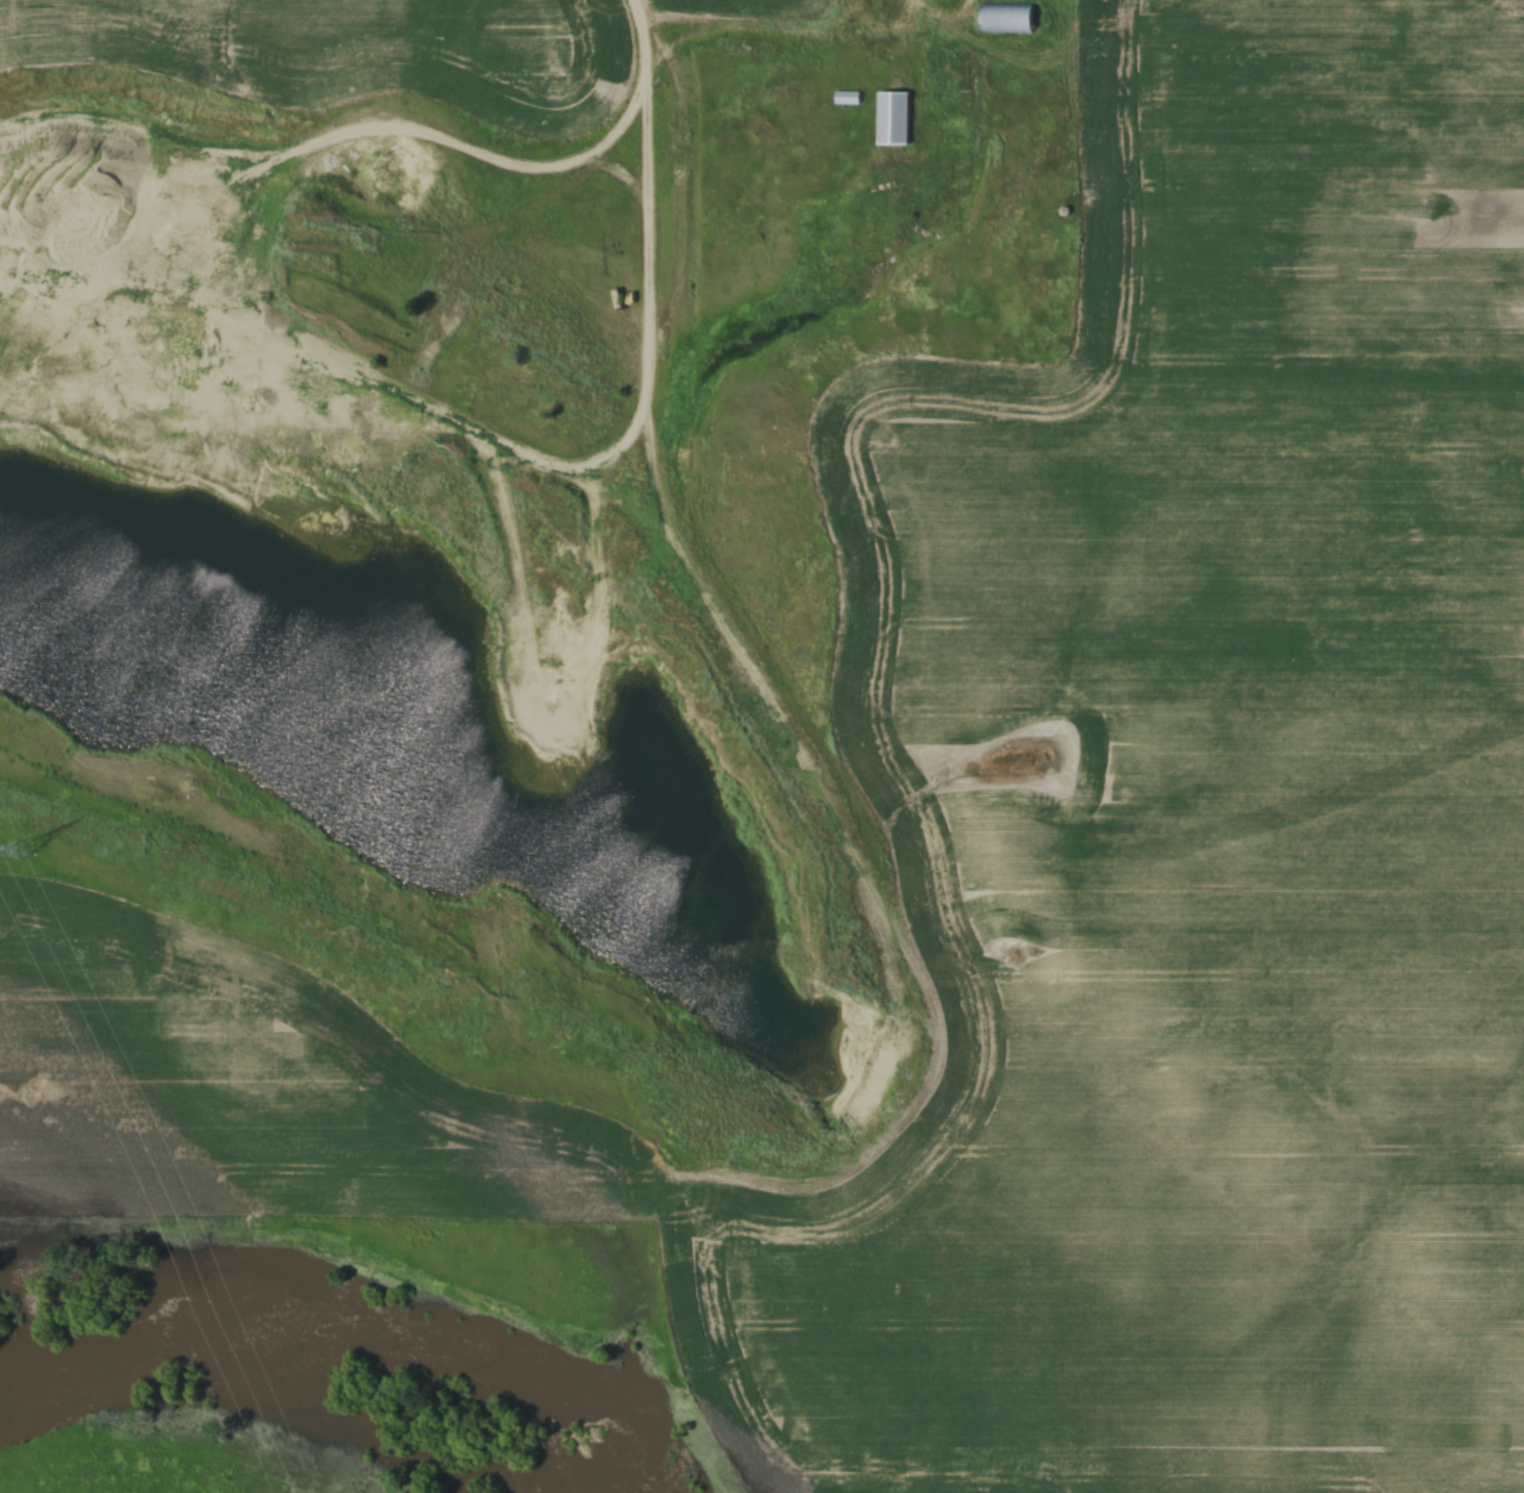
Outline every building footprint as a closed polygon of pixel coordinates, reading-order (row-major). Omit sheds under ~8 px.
[(1033,33),(1033,3),(980,3),(980,33),(1033,33)] [(861,105),(861,92),(836,92),(836,105),(861,105)] [(910,93),(880,93),(880,146),(910,146),(910,93)]
